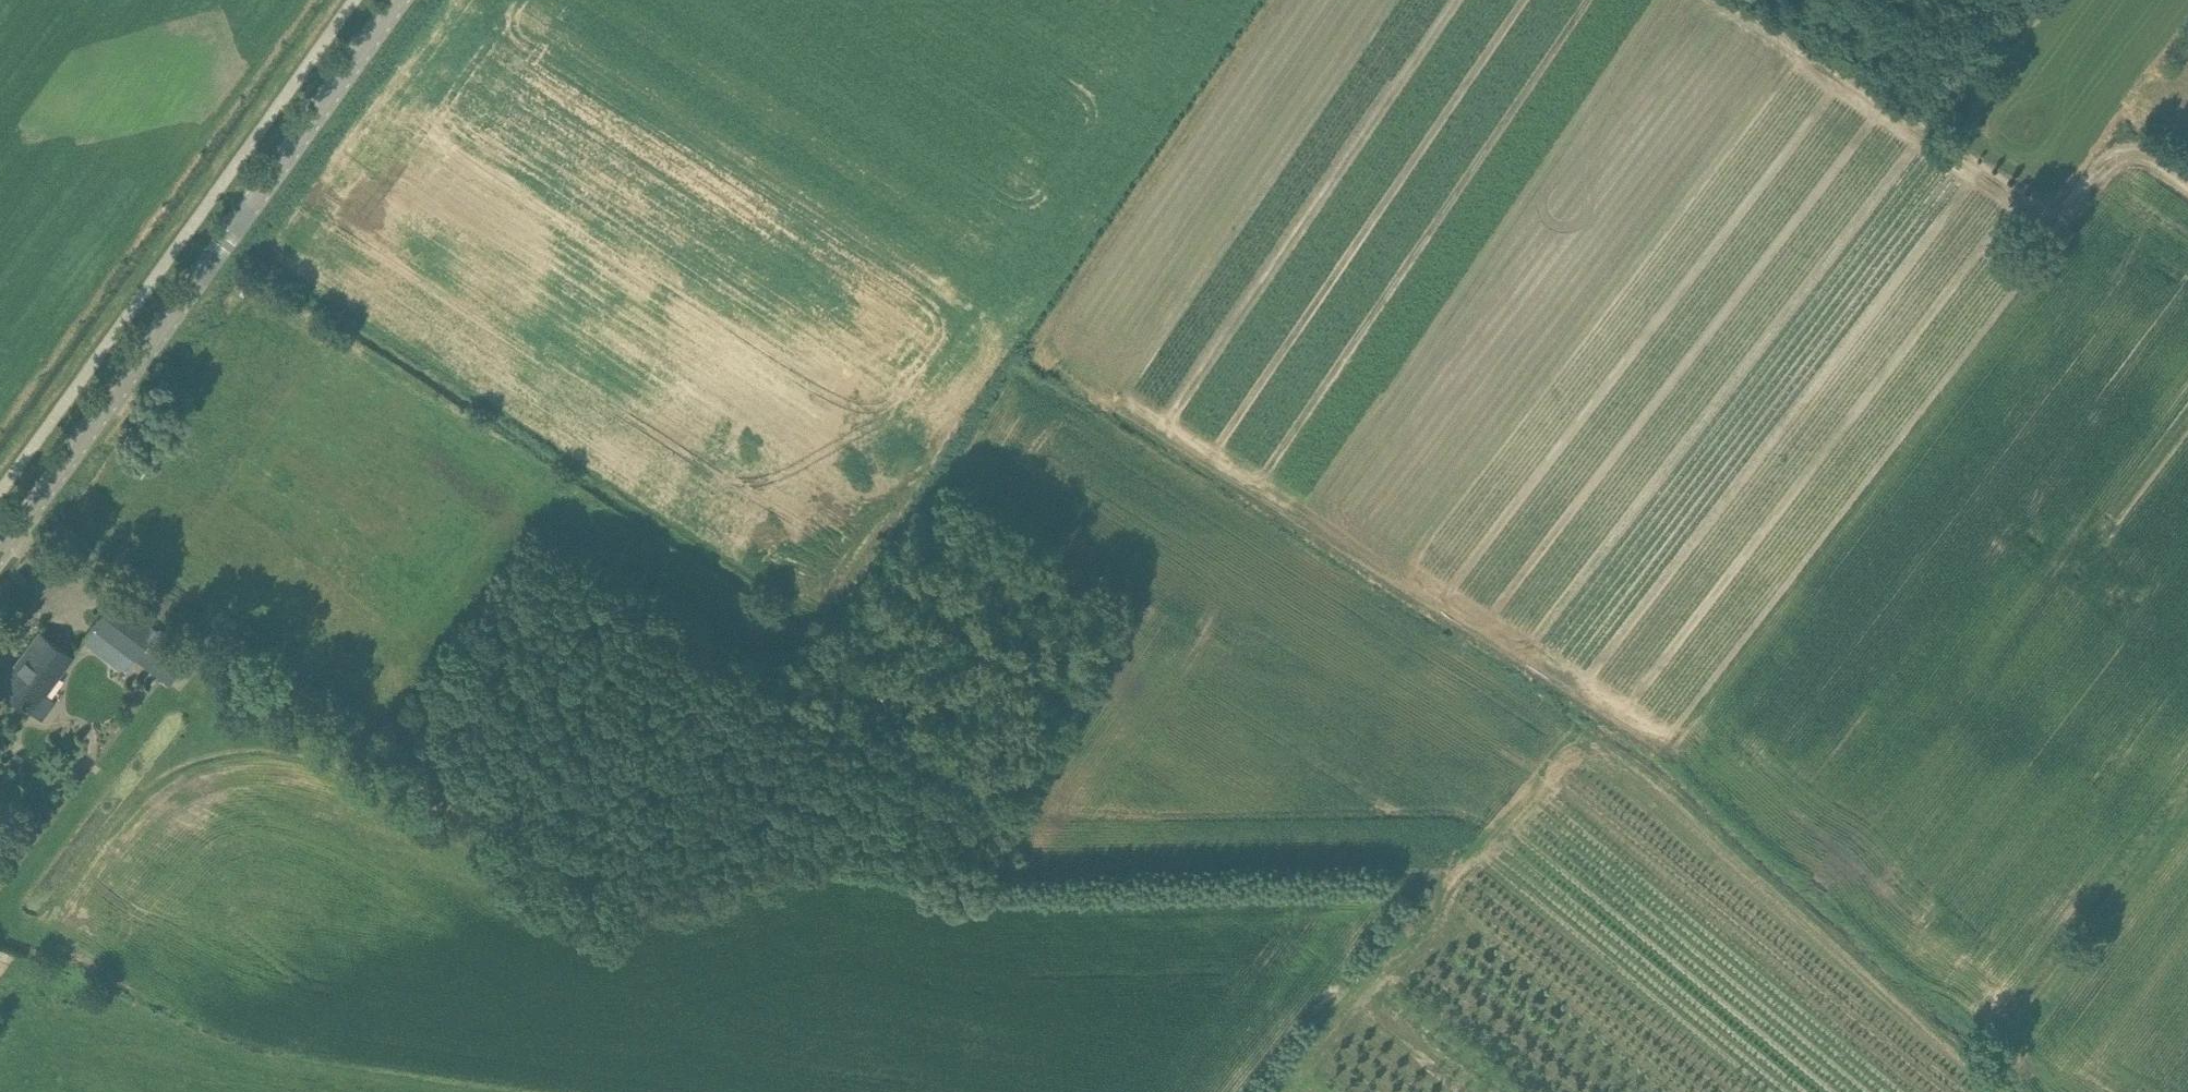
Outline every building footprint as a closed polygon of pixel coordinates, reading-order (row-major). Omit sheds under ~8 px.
[(134,657),(155,629),(113,598),(93,626),(134,657)] [(189,620),(178,634),(193,645),(203,631),(189,620)] [(74,657),(61,648),(44,635),(18,669),(15,667),(0,686),(43,718),(55,701),(46,695),(74,657)]
